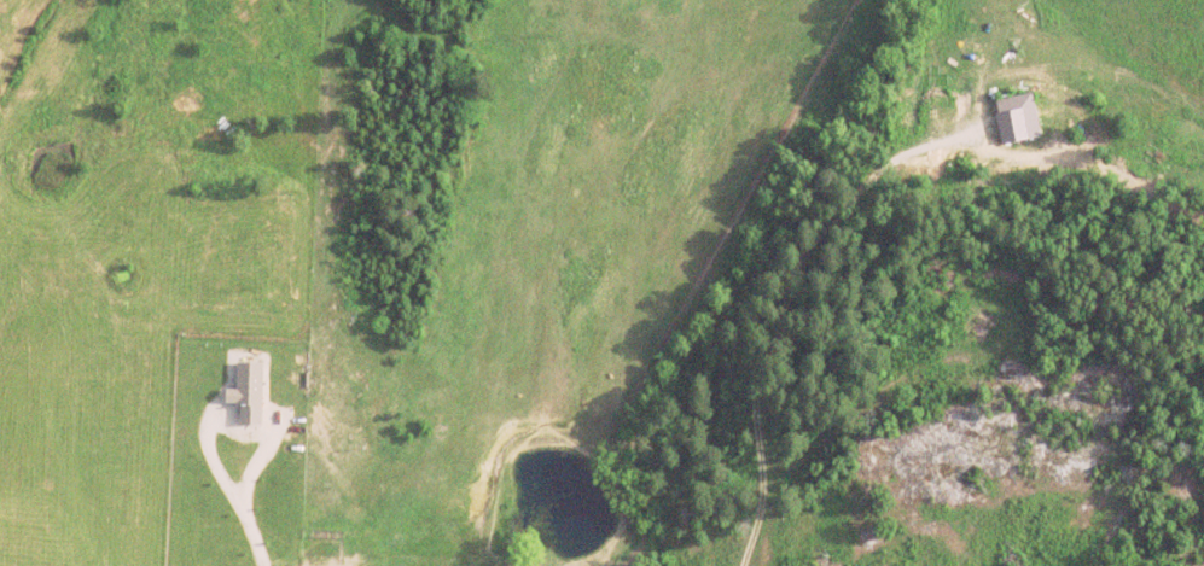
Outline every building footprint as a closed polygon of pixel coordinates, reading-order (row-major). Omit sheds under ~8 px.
[(1043,135),(1034,92),(995,100),(1005,143),(1043,135)]
